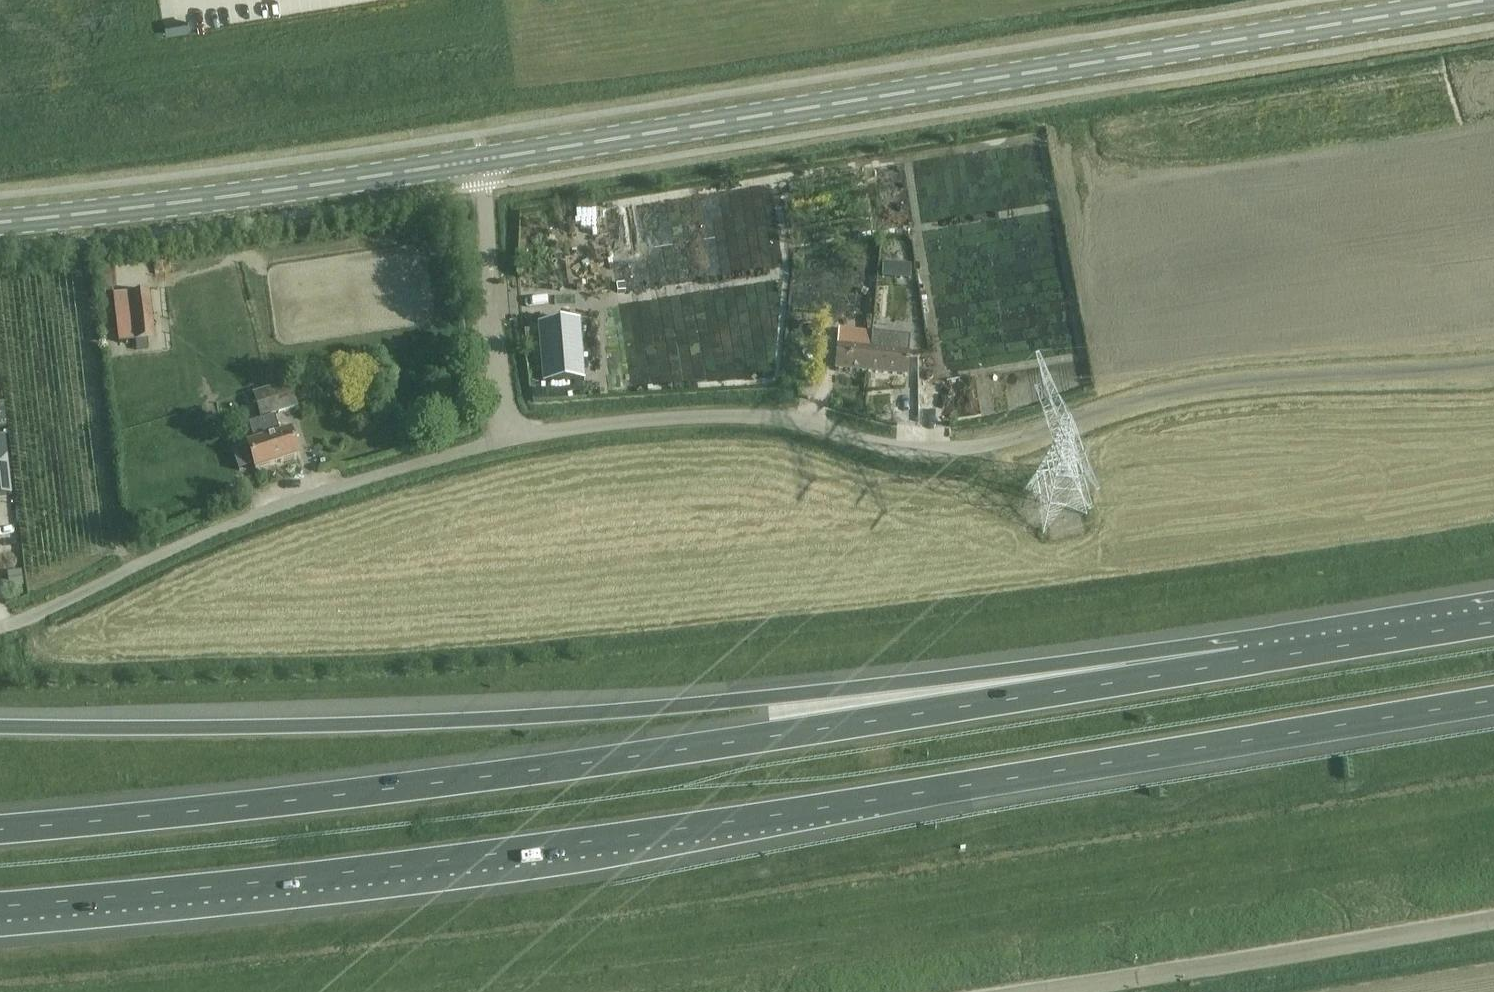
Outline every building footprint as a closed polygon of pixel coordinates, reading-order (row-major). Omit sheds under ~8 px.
[(929,262),(917,262),(917,283),(926,284),(929,262)] [(110,266),(96,267),(96,268),(98,279),(111,278),(110,266)] [(835,268),(826,315),(845,319),(854,271),(835,268)] [(802,273),(796,296),(805,298),(811,275),(802,273)] [(150,350),(148,339),(155,339),(149,291),(114,295),(119,343),(136,341),(137,351),(150,350)] [(869,373),(872,333),(839,330),(835,370),(869,373)] [(872,333),(869,373),(906,377),(910,337),(872,333)] [(561,353),(540,353),(542,389),(562,389),(561,353)] [(261,418),(297,407),(290,384),(254,395),(261,418)] [(250,425),(255,442),(248,445),(256,470),(297,456),(290,432),(279,435),(274,418),(261,422),(250,425)] [(243,447),(231,451),(237,471),(249,467),(243,447)] [(0,459),(0,500),(12,498),(7,458),(0,459)] [(10,587),(23,586),(21,571),(8,573),(10,587)]
